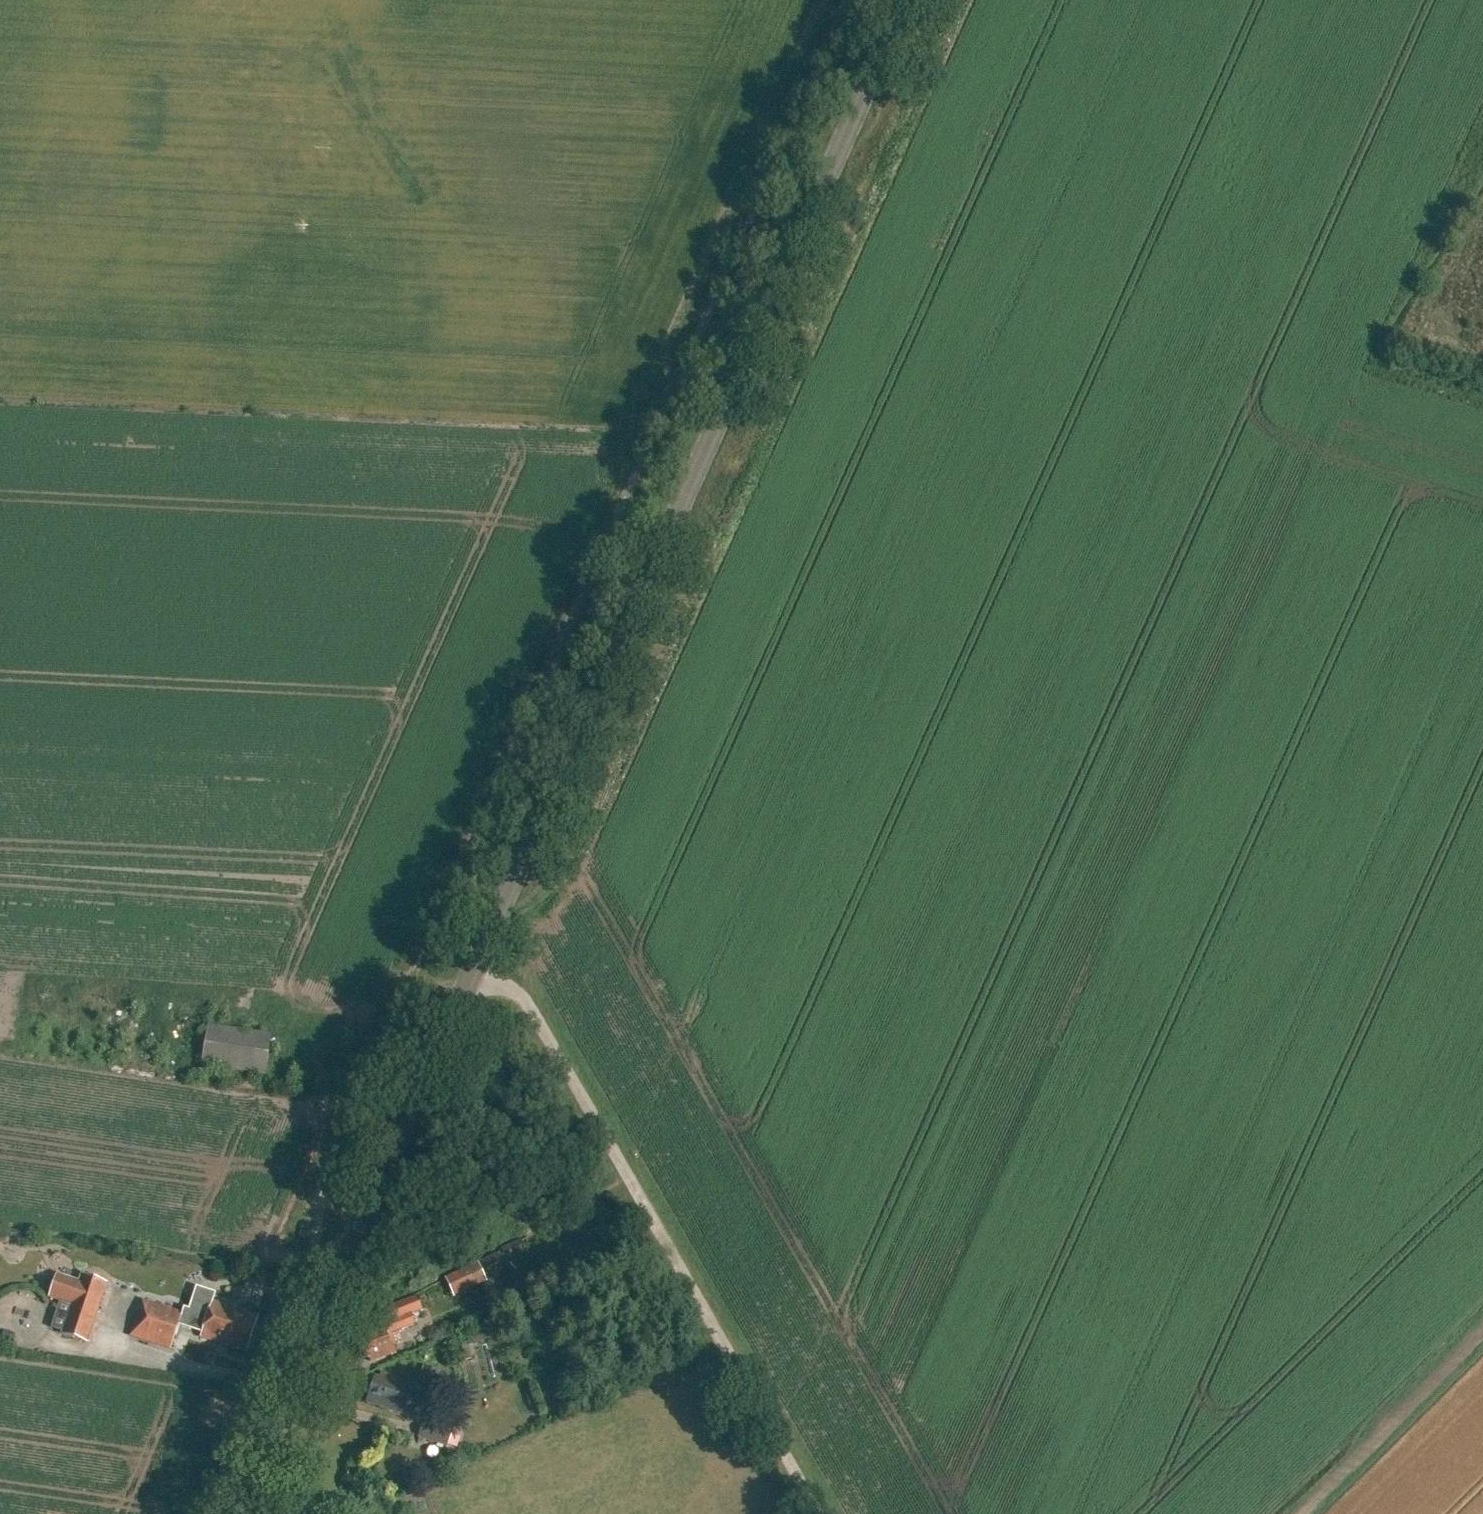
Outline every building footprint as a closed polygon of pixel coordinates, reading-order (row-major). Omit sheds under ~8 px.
[(263,1074),(270,1035),(207,1025),(200,1065),(263,1074)] [(446,1279),(451,1291),(484,1276),(478,1264),(446,1279)] [(50,1328),(62,1332),(61,1334),(86,1343),(106,1284),(81,1275),(79,1282),(56,1275),(48,1297),(59,1301),(50,1328)] [(381,1324),(355,1336),(357,1341),(363,1358),(368,1356),(370,1361),(397,1350),(390,1333),(415,1322),(411,1312),(423,1307),(417,1294),(375,1311),(381,1324)] [(130,1336),(170,1350),(182,1313),(142,1300),(130,1336)] [(210,1304),(198,1339),(243,1354),(255,1319),(210,1304)] [(467,1332),(469,1337),(465,1339),(464,1337),(452,1340),(459,1363),(471,1360),(467,1347),(472,1344),(472,1346),(503,1331),(497,1318),(467,1332)] [(369,1394),(370,1394),(367,1402),(404,1414),(414,1384),(381,1373),(379,1378),(375,1377),(369,1394)] [(416,1437),(446,1447),(451,1432),(421,1422),(416,1437)]
